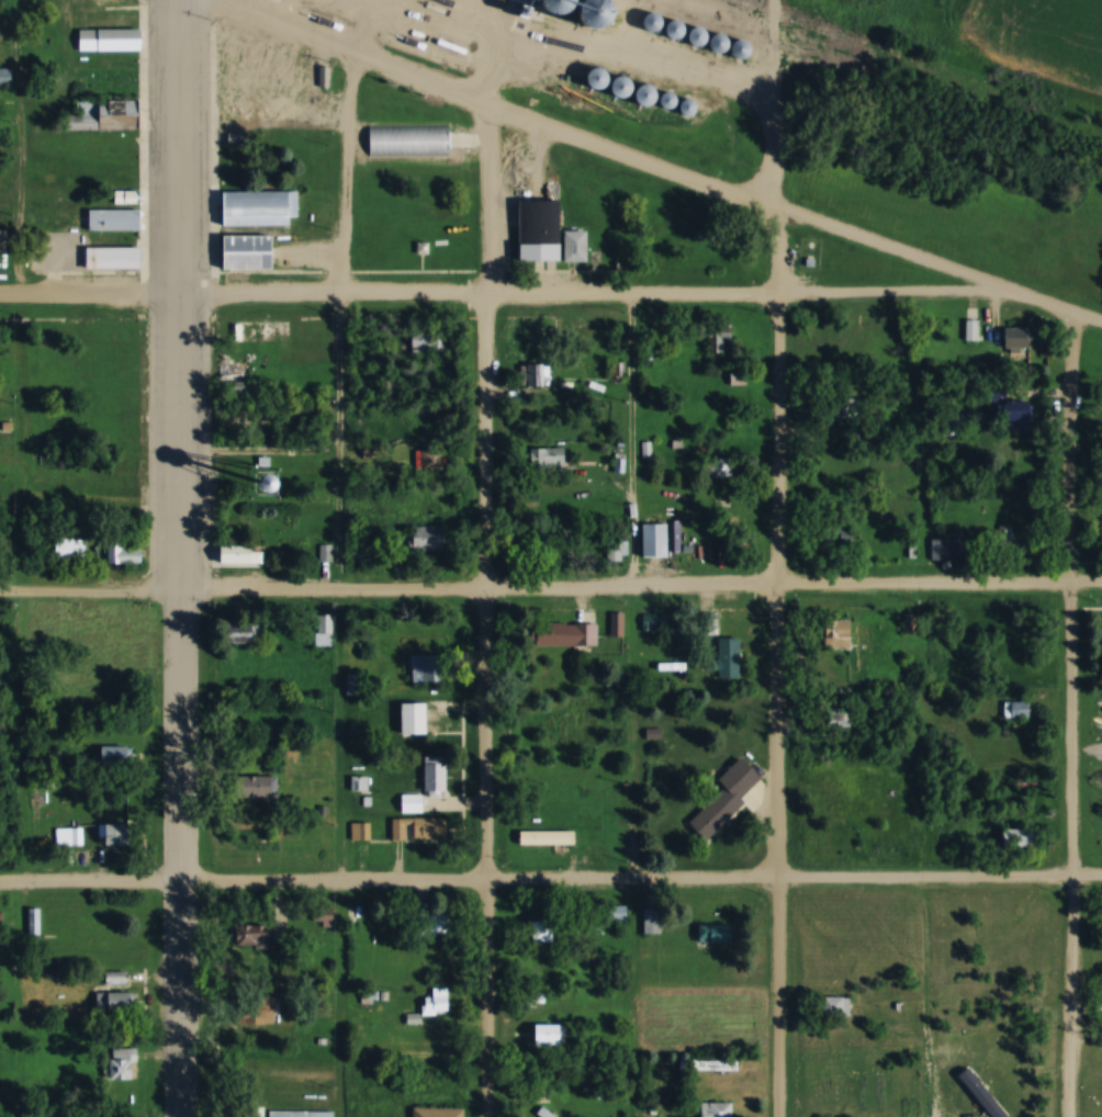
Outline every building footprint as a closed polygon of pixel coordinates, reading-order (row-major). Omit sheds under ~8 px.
[(145,32),(78,32),(78,53),(145,53),(145,32)] [(149,77),(85,77),(85,98),(149,98),(149,77)] [(133,132),(133,120),(147,120),(147,104),(79,104),(79,117),(66,117),(66,132),(133,132)] [(368,124),(447,123),(448,154),(368,155),(368,124)] [(225,189),(288,190),(288,224),(224,224),(225,189)] [(525,260),(569,260),(569,262),(593,262),(592,230),(566,230),(566,200),(524,201),(525,260)] [(89,227),(89,204),(138,204),(138,227),(89,227)] [(271,233),(272,266),(225,266),(224,233),(271,233)] [(138,246),(138,268),(86,268),(86,245),(138,246)] [(981,341),(981,322),(965,322),(965,341),(981,341)] [(1036,351),(1036,329),(1004,329),(1004,351),(1036,351)] [(729,353),(729,342),(737,342),(737,330),(709,330),(709,353),(729,353)] [(412,334),(412,352),(448,352),(448,334),(412,334)] [(528,359),(559,359),(559,334),(528,334),(528,359)] [(225,363),(225,383),(253,383),(253,363),(225,363)] [(554,366),(529,366),(529,389),(554,389),(554,366)] [(750,387),(750,372),(730,372),(730,387),(750,387)] [(1013,402),(1013,429),(1037,429),(1037,402),(1013,402)] [(535,450),(535,470),(570,470),(570,450),(535,450)] [(451,451),(420,451),(420,467),(451,467),(451,451)] [(735,478),(735,460),(716,460),(716,478),(735,478)] [(673,526),(643,526),(643,558),(673,558),(673,526)] [(449,528),(413,528),(413,550),(449,550),(449,528)] [(587,533),(544,533),(544,544),(587,544),(587,533)] [(59,558),(69,557),(68,540),(58,541),(59,558)] [(931,540),(931,562),(951,562),(951,540),(931,540)] [(346,562),(367,562),(367,543),(346,543),(346,562)] [(609,562),(624,563),(624,544),(610,544),(609,562)] [(145,566),(145,546),(110,546),(110,566),(145,566)] [(262,565),(262,547),(219,547),(219,565),(262,565)] [(332,615),(314,615),(314,647),(332,647),(332,615)] [(918,615),(904,615),(904,636),(918,636),(918,615)] [(670,631),(670,617),(641,617),(641,631),(670,631)] [(857,621),(829,621),(829,649),(857,649),(857,621)] [(257,644),(257,626),(238,626),(238,644),(257,644)] [(599,626),(541,626),(541,648),(599,648),(599,626)] [(743,680),(743,639),(708,639),(708,680),(743,680)] [(449,656),(411,656),(411,682),(449,682),(449,656)] [(360,694),(360,676),(344,676),(344,694),(360,694)] [(429,703),(399,703),(399,735),(429,735),(429,703)] [(836,724),(862,724),(862,707),(836,707),(836,724)] [(102,748),(102,766),(132,766),(132,748),(102,748)] [(399,815),(425,814),(425,798),(447,798),(447,757),(422,758),(423,795),(398,796),(399,815)] [(690,825),(707,841),(767,779),(744,757),(718,785),(723,790),(690,825)] [(277,778),(251,778),(251,799),(277,799),(277,778)] [(389,843),(449,843),(449,819),(389,819),(389,843)] [(132,825),(97,825),(97,848),(132,848),(132,825)] [(349,825),(349,842),(370,842),(370,825),(349,825)] [(1038,848),(1038,830),(1000,830),(1000,848),(1038,848)] [(518,845),(575,845),(575,832),(518,832),(518,845)] [(661,909),(642,909),(642,935),(661,935),(661,909)] [(27,935),(39,935),(39,910),(27,910),(27,935)] [(532,944),(556,944),(556,921),(532,921),(532,944)] [(696,926),(696,944),(735,944),(735,926),(696,926)] [(240,927),(240,947),(273,947),(273,927),(240,927)] [(95,1012),(136,1012),(136,994),(95,994),(95,1012)] [(853,998),(829,998),(829,1015),(853,1015),(853,998)] [(565,1027),(549,1027),(549,1040),(565,1040),(565,1027)] [(28,1032),(28,1041),(45,1041),(45,1032),(28,1032)] [(137,1080),(137,1050),(109,1050),(109,1080),(137,1080)] [(733,1104),(699,1104),(699,1116),(733,1116),(733,1104)] [(544,1106),(533,1116),(534,1116),(555,1116),(544,1106)] [(331,1108),(331,1116),(269,1116),(269,1108),(331,1108)]
